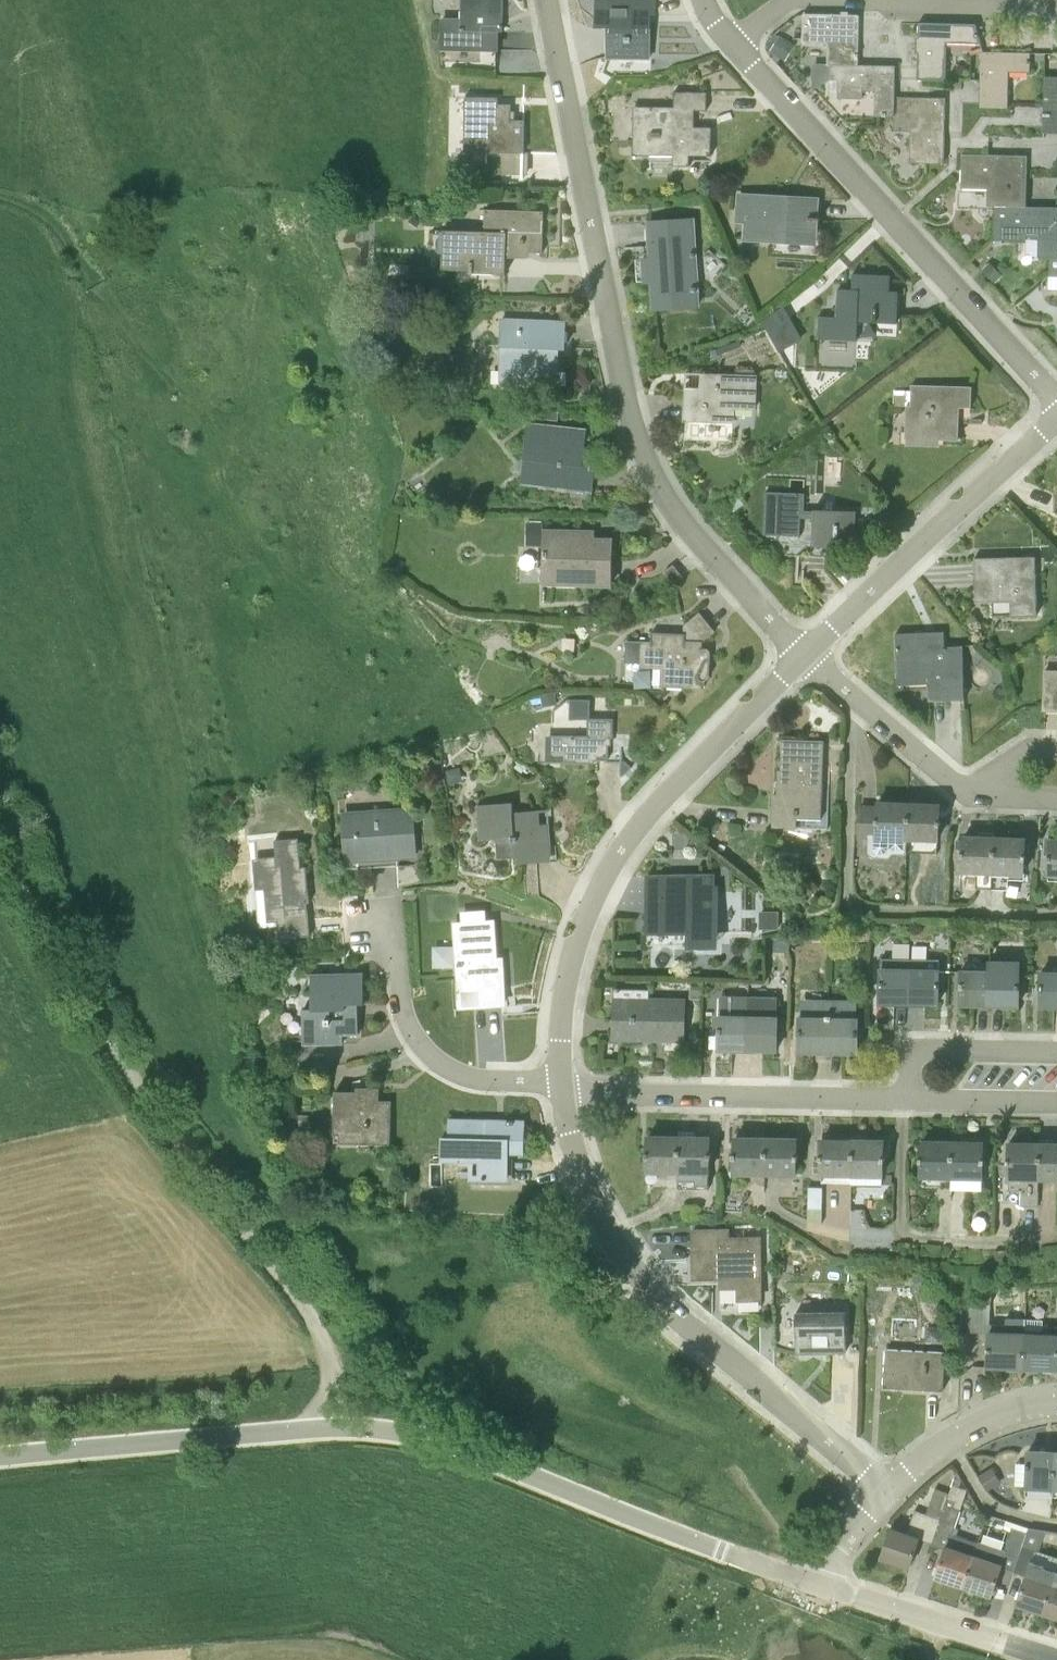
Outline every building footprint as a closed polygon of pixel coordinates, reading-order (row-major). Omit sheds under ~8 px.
[(461,18),(442,17),(442,48),(475,49),(497,49),(497,31),(504,31),(504,0),(462,0),(461,18)] [(609,38),(609,58),(650,58),(650,14),(655,14),(655,0),(597,0),(597,28),(612,28),(612,38),(609,38)] [(827,64),(830,64),(839,64),(859,64),(860,14),(803,13),(803,42),(827,42),(827,64)] [(947,42),(982,43),(976,24),(919,22),(917,80),(946,80),(947,42)] [(795,44),(779,35),(770,50),(786,60),(795,44)] [(1031,52),(984,51),(981,51),(980,108),(1009,108),(1009,71),(1031,72),(1031,60),(1031,53),(1031,52)] [(859,64),(839,64),(830,64),(830,79),(839,80),(838,98),(862,99),(863,90),(876,90),(875,116),(895,116),(895,97),(896,65),(859,64)] [(1044,76),(1043,133),(1056,133),(1056,76),(1044,76)] [(707,127),(707,92),(675,92),(674,107),(634,106),(634,116),(634,155),(674,155),(674,165),(690,166),(690,155),(712,156),(712,127),(707,127)] [(515,104),(494,104),(493,97),(466,97),(465,152),(502,153),(524,153),(524,120),(515,120),(515,104)] [(944,163),(945,128),(946,98),(895,97),(895,116),(895,130),(911,131),(910,162),(944,163)] [(1027,155),(989,155),(962,154),(961,188),(994,189),(994,180),(1007,180),(1007,206),(1026,206),(1027,155)] [(815,242),(818,199),(739,194),(738,219),(746,220),(745,238),(815,242)] [(1007,206),(994,205),(993,221),(1002,221),(1002,240),(1026,240),(1026,234),(1039,234),(1039,257),(1050,257),(1049,276),(1056,276),(1056,207),(1026,206),(1007,206)] [(544,211),(523,210),(485,209),(484,231),(444,230),(443,268),(473,270),(473,272),(506,273),(507,256),(521,257),(522,252),(543,253),(544,211)] [(413,215),(409,221),(418,227),(422,221),(413,215)] [(654,281),(655,308),(699,306),(693,219),(650,222),(652,258),(647,258),(649,281),(654,281)] [(990,262),(983,269),(996,282),(1003,275),(990,262)] [(838,289),(838,317),(820,316),(819,340),(837,341),(858,341),(858,321),(898,322),(899,291),(890,291),(891,275),(853,274),(852,290),(838,289)] [(418,320),(415,312),(403,317),(406,325),(418,320)] [(544,321),(503,320),(503,319),(501,379),(558,381),(559,348),(565,348),(565,321),(544,321)] [(733,441),(733,421),(734,421),(735,408),(756,408),(757,376),(709,374),(708,387),(687,387),(685,420),(686,420),(686,439),(733,441)] [(971,407),(972,386),(912,384),(912,404),(907,404),(906,437),(959,440),(960,407),(971,407)] [(559,411),(545,410),(544,419),(558,420),(559,411)] [(585,430),(564,427),(527,423),(521,483),(592,490),(594,465),(581,463),(585,430)] [(845,547),(854,547),(856,511),(815,509),(815,511),(805,510),(806,493),(766,491),(765,534),(776,535),(776,554),(845,557),(845,547)] [(542,522),(527,522),(527,546),(542,546),(542,522)] [(594,531),(542,530),(542,546),(542,584),(609,586),(610,539),(594,538),(594,531)] [(1012,616),(1037,615),(1036,556),(975,558),(976,601),(996,601),(996,616),(1012,616)] [(683,577),(683,576),(674,564),(665,571),(675,583),(683,577)] [(700,644),(715,631),(700,613),(683,626),(683,633),(652,632),(652,641),(627,641),(626,661),(641,663),(641,668),(662,669),(661,683),(705,687),(705,681),(709,678),(710,675),(711,653),(710,651),(710,650),(709,649),(708,649),(707,648),(706,648),(703,648),(700,644)] [(965,699),(964,677),(963,645),(945,646),(945,631),(896,633),(898,681),(929,680),(930,700),(965,699)] [(1046,671),(1045,708),(1056,709),(1056,672),(1046,671)] [(555,691),(540,694),(543,706),(557,704),(555,691)] [(613,734),(613,715),(603,715),(604,708),(590,708),(590,699),(568,699),(553,711),(552,740),(552,762),(595,762),(595,759),(606,759),(606,762),(621,762),(621,775),(625,775),(632,767),(625,760),(623,760),(623,734),(613,734)] [(822,819),(825,740),(782,739),(780,794),(775,794),(773,826),(798,827),(798,818),(822,819)] [(426,769),(437,761),(427,748),(416,757),(426,769)] [(527,767),(519,761),(515,767),(522,773),(527,767)] [(461,767),(446,770),(448,783),(463,781),(461,767)] [(536,810),(514,811),(513,812),(512,802),(478,804),(481,839),(512,837),(512,841),(514,841),(516,863),(537,861),(537,857),(552,856),(550,823),(537,824),(536,810)] [(909,804),(909,803),(879,802),(879,811),(862,810),(860,834),(871,834),(870,844),(890,844),(895,844),(908,844),(909,804)] [(939,845),(940,805),(909,804),(908,844),(939,845)] [(415,854),(413,832),(412,807),(345,812),(347,837),(348,858),(415,854)] [(994,872),(995,837),(964,836),(963,871),(994,872)] [(307,866),(302,867),(299,837),(276,839),(278,856),(254,858),(257,888),(262,926),(279,925),(281,937),(281,938),(311,935),(308,902),(311,902),(307,866)] [(1024,873),(1025,838),(995,837),(994,872),(1024,873)] [(719,930),(719,927),(720,927),(720,882),(717,882),(717,870),(650,869),(649,938),(679,939),(679,926),(691,926),(691,930),(692,932),(694,935),(695,937),(697,939),(698,939),(702,941),(704,941),(708,941),(710,940),(712,939),(714,938),(716,936),(717,934),(718,932),(719,930)] [(727,928),(754,927),(754,907),(744,907),(744,892),(726,893),(727,928)] [(494,921),(485,922),(484,912),(464,913),(464,923),(456,924),(461,997),(483,996),(483,1004),(505,1003),(503,975),(494,975),(493,960),(496,960),(494,921)] [(777,912),(761,913),(762,928),(777,928),(777,912)] [(846,947),(832,946),(832,956),(846,956),(846,947)] [(910,1003),(910,958),(882,958),(882,969),(881,969),(880,1002),(910,1003)] [(939,970),(939,959),(910,958),(910,1003),(939,1003),(939,970)] [(1019,1005),(1020,960),(991,959),(990,971),(990,1004),(1019,1005)] [(990,1004),(990,971),(961,971),(960,1004),(990,1004)] [(304,1043),(322,1043),(344,1043),(344,1034),(359,1034),(359,1003),(365,1003),(364,972),(311,973),(313,1008),(303,1008),(304,1043)] [(1041,972),(1040,1005),(1056,1006),(1056,973),(1041,972)] [(701,984),(690,984),(690,999),(701,999),(701,984)] [(749,1017),(749,996),(721,995),(720,1016),(719,1049),(748,1049),(749,1017)] [(777,1050),(778,1017),(778,996),(749,996),(749,1017),(748,1049),(777,1050)] [(828,1051),(829,999),(800,998),(800,1018),(799,1051),(828,1051)] [(616,999),(615,1038),(684,1039),(685,1000),(616,999)] [(858,1000),(854,1000),(829,999),(828,1051),(858,1052),(858,1019),(858,1000)] [(391,1143),(392,1122),(392,1100),(371,1100),(371,1091),(336,1091),(335,1134),(341,1134),(341,1143),(391,1143)] [(502,1179),(502,1152),(524,1152),(524,1121),(451,1119),(450,1160),(471,1161),(471,1179),(499,1180),(502,1179)] [(679,1170),(679,1162),(679,1137),(648,1137),(648,1175),(670,1175),(679,1176),(679,1170)] [(710,1170),(710,1159),(710,1137),(679,1137),(679,1162),(679,1170),(679,1176),(679,1190),(709,1189),(710,1170)] [(766,1173),(766,1138),(736,1137),(735,1172),(766,1173)] [(796,1173),(797,1139),(766,1138),(766,1173),(796,1173)] [(852,1183),(853,1140),(823,1139),(822,1182),(852,1183)] [(883,1184),(884,1140),(853,1140),(852,1183),(883,1184)] [(952,1186),(953,1142),(923,1141),(922,1186),(952,1186)] [(983,1187),(983,1142),(953,1142),(952,1186),(983,1187)] [(1039,1178),(1040,1143),(1010,1143),(1009,1177),(1009,1191),(1022,1191),(1022,1206),(1039,1206),(1040,1178),(1039,1178)] [(1040,1143),(1039,1178),(1040,1178),(1056,1178),(1056,1143),(1040,1143)] [(883,1174),(883,1175),(883,1184),(893,1184),(893,1175),(883,1174)] [(823,1223),(823,1210),(824,1187),(810,1186),(809,1209),(809,1219),(823,1223)] [(762,1298),(761,1259),(761,1243),(728,1244),(728,1230),(693,1230),(694,1249),(687,1249),(688,1284),(713,1283),(713,1278),(721,1278),(721,1308),(741,1308),(740,1299),(761,1299),(761,1306),(762,1306),(762,1298)] [(996,1259),(1005,1259),(1005,1250),(996,1250),(996,1259)] [(861,1264),(850,1263),(849,1281),(860,1282),(861,1264)] [(923,1272),(913,1273),(915,1286),(925,1284),(923,1272)] [(990,1324),(991,1307),(962,1306),(959,1331),(989,1332),(990,1324)] [(797,1352),(847,1351),(846,1311),(796,1312),(797,1352)] [(1024,1367),(1025,1334),(1025,1325),(1025,1324),(990,1324),(989,1332),(988,1366),(1024,1367)] [(1043,1326),(1025,1325),(1025,1334),(1024,1367),(1056,1369),(1056,1327),(1043,1326)] [(944,1390),(946,1352),(886,1349),(884,1387),(944,1390)] [(1028,1485),(1028,1487),(1054,1488),(1055,1451),(1029,1450),(1028,1464),(1017,1464),(1017,1485),(1028,1485)] [(992,1467),(978,1475),(987,1490),(1002,1481),(992,1467)] [(934,1543),(954,1485),(953,1484),(950,1493),(936,1488),(927,1513),(915,1509),(907,1533),(891,1528),(881,1558),(910,1567),(919,1538),(934,1543)] [(953,1532),(967,1489),(954,1485),(934,1543),(946,1547),(936,1576),(964,1585),(973,1556),(978,1540),(953,1532)] [(996,1527),(1004,1530),(1007,1522),(999,1518),(996,1527)] [(1015,1571),(1030,1527),(1015,1523),(1005,1549),(978,1540),(973,1556),(964,1585),(992,1595),(999,1574),(1002,1567),(1015,1571)] [(1047,1530),(1031,1527),(1030,1527),(1015,1571),(1027,1574),(1024,1583),(1017,1603),(1044,1612),(1056,1572),(1056,1570),(1032,1561),(1036,1550),(1039,1552),(1047,1530)] [(1044,1612),(1056,1617),(1056,1572),(1044,1612)]
